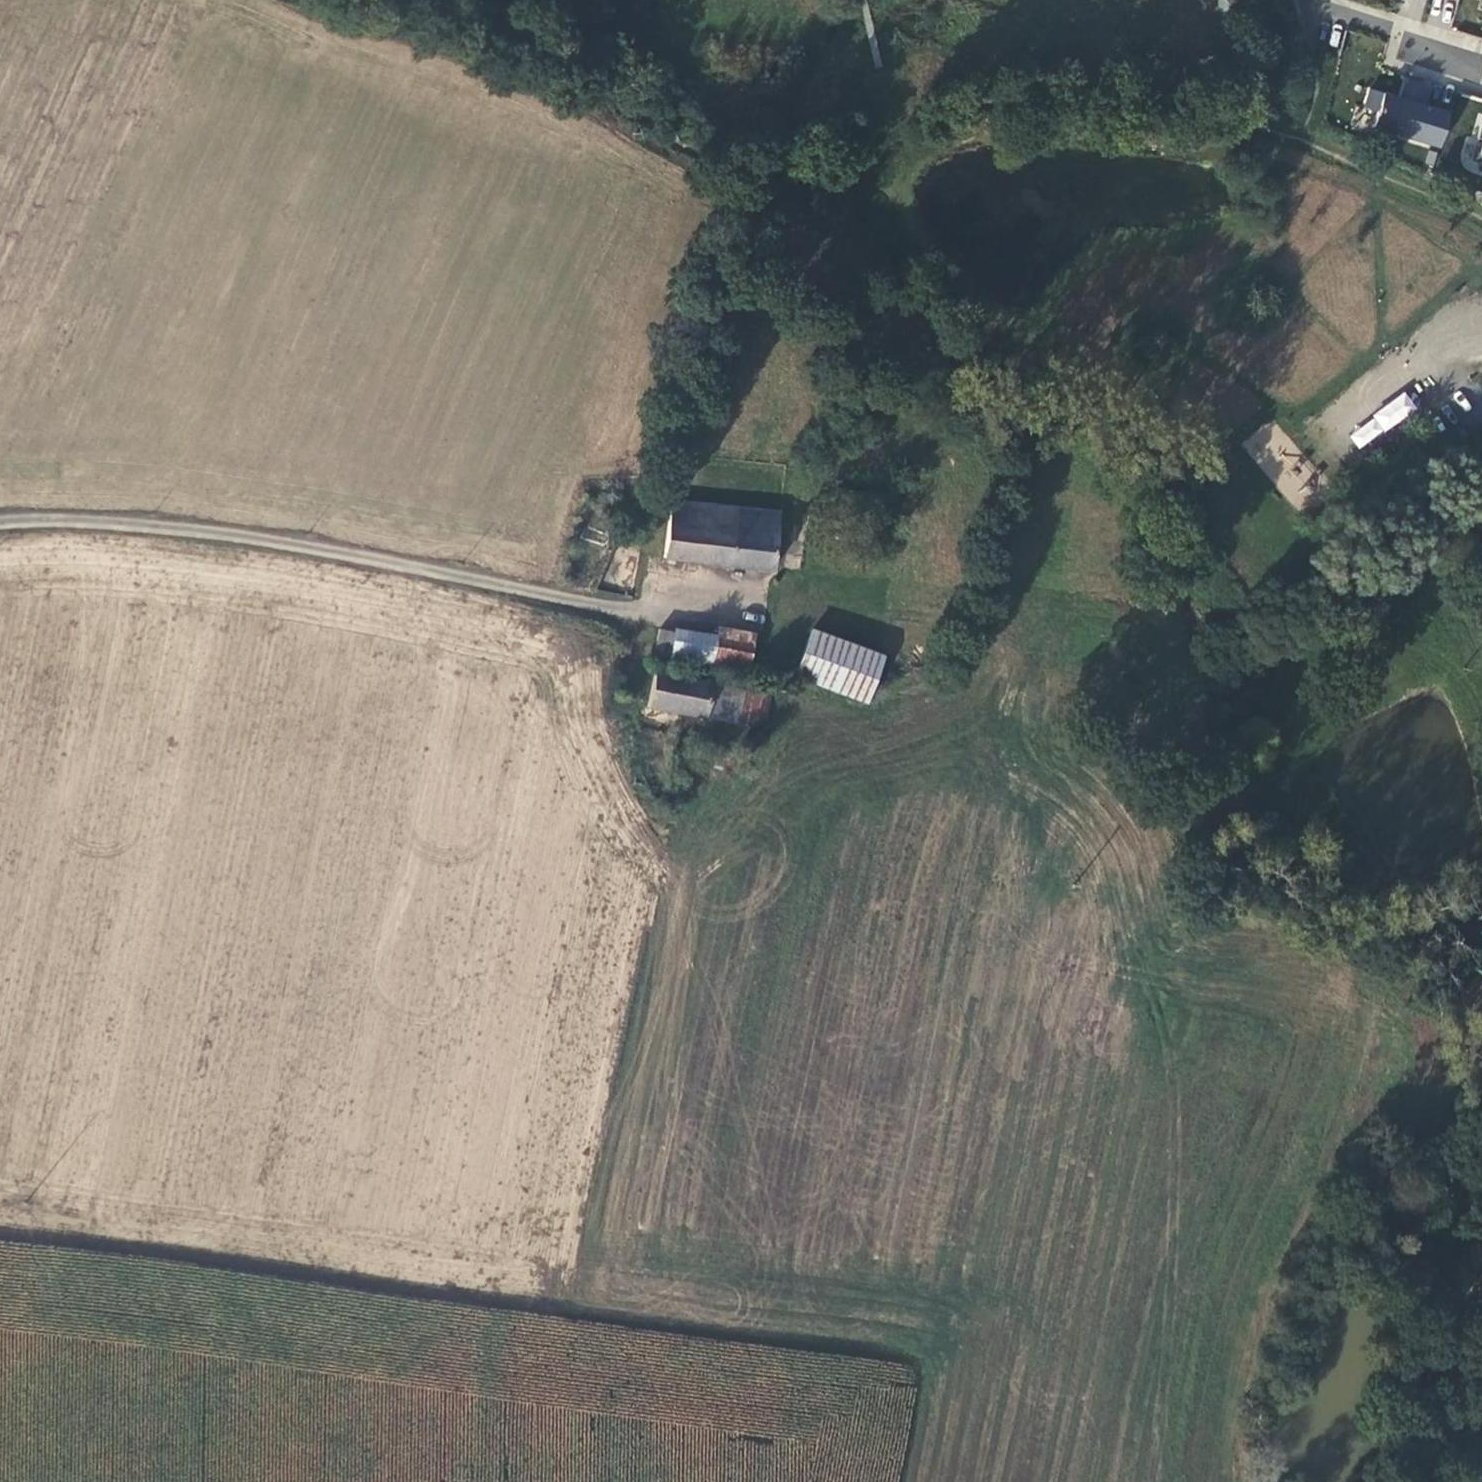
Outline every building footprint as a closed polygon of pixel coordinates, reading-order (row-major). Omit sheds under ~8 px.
[(1438,146),(1448,111),(1402,98),(1392,133),(1438,146)] [(1347,433),(1358,449),(1417,409),(1405,393),(1347,433)] [(1297,508),(1328,481),(1272,421),(1242,448),(1297,508)] [(782,543),(680,522),(670,575),(772,596),(775,583),(785,586),(789,569),(777,567),(782,543)] [(806,678),(875,714),(893,680),(825,643),(806,678)] [(675,649),(658,644),(654,671),(669,675),(675,649)] [(669,675),(720,689),(744,692),(753,656),(718,647),(715,659),(675,649),(669,675)] [(668,692),(651,688),(645,726),(657,729),(668,692)] [(720,708),(668,692),(657,729),(709,745),(720,708)] [(735,712),(720,708),(709,745),(724,749),(735,712)] [(765,721),(735,712),(724,749),(756,758),(765,721)]
